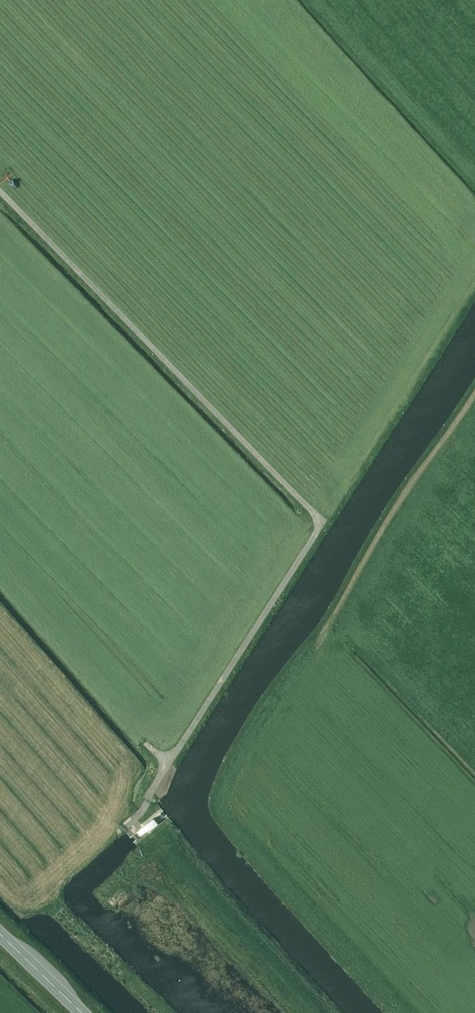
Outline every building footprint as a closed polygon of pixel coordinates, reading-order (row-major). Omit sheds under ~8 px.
[(157,822),(153,817),(145,824),(149,829),(157,822)]
